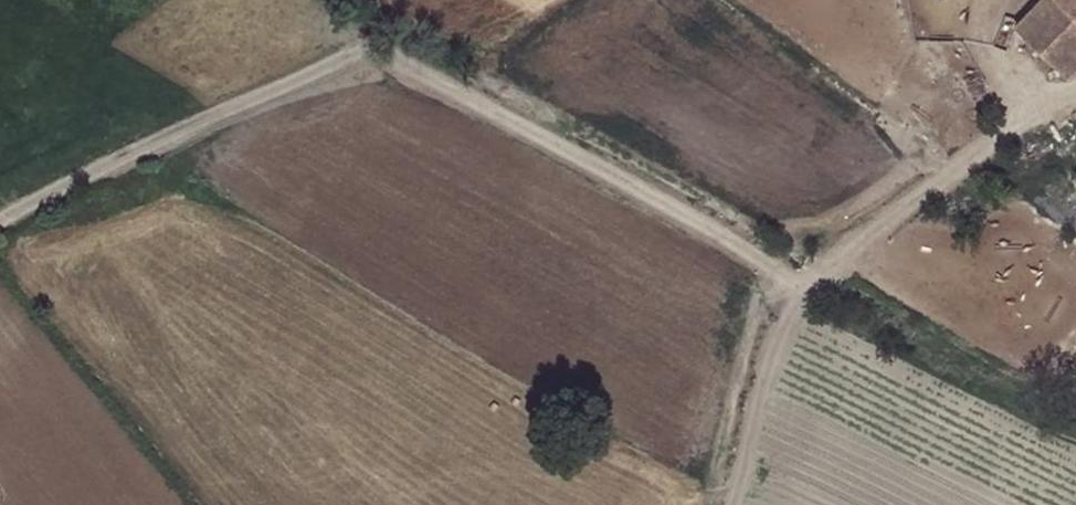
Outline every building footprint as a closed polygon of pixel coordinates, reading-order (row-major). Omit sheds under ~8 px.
[(1075,74),(1075,17),(1071,12),(1060,0),(1041,0),(1015,27),(1070,81),(1075,74)] [(1071,12),(1075,17),(1075,0),(1060,0),(1071,12)]
